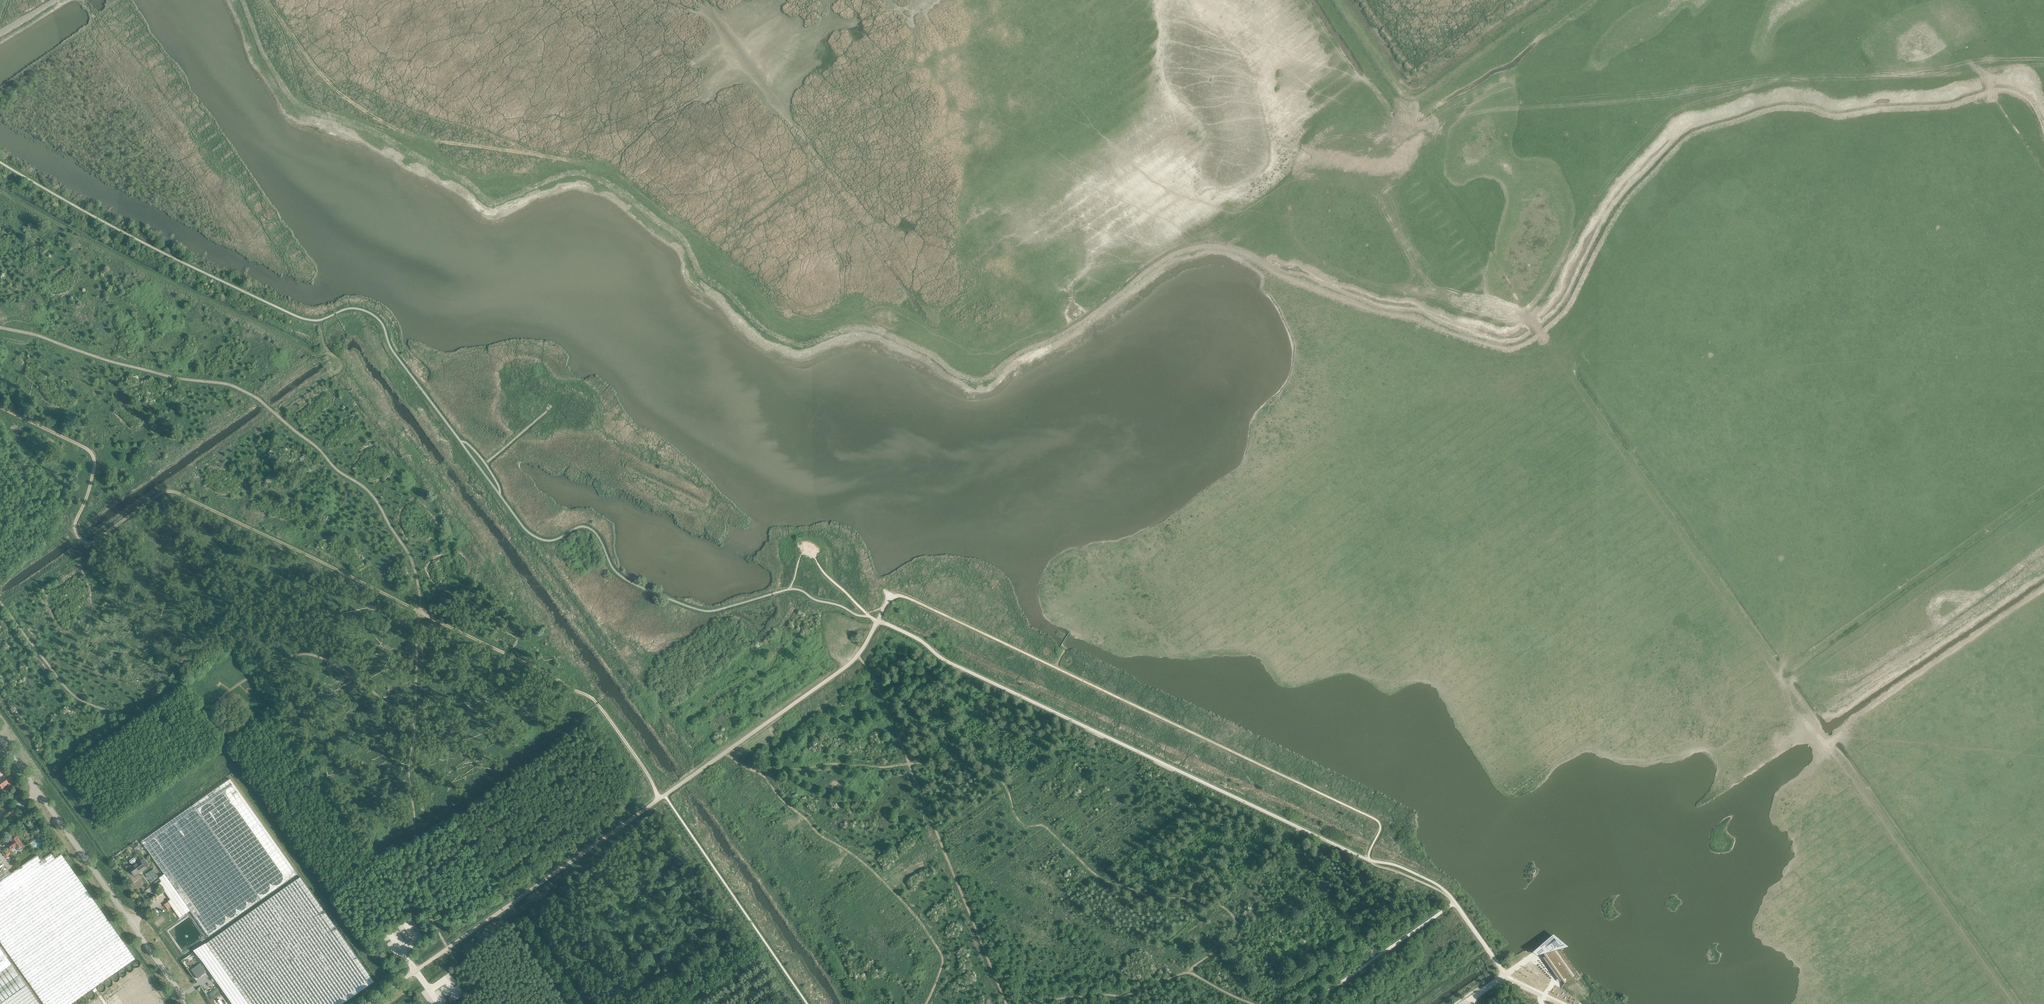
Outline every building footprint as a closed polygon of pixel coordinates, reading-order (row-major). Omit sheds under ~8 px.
[(0,779),(0,786),(2,789),(8,784),(3,777),(0,779)] [(230,779),(194,805),(141,842),(164,874),(159,878),(164,885),(161,886),(182,916),(190,911),(208,937),(297,874),(230,779)] [(17,849),(23,845),(17,837),(11,841),(12,842),(11,843),(11,842),(8,844),(12,850),(16,847),(17,849)] [(41,860),(37,855),(0,881),(0,942),(38,996),(44,1003),(73,1003),(135,960),(120,939),(120,938),(61,854),(55,859),(51,853),(41,860)] [(134,865),(130,868),(136,875),(142,871),(146,868),(140,861),(137,863),(136,863),(135,862),(136,861),(136,860),(135,859),(134,858),(130,861),(130,862),(131,863),(132,864),(133,863),(134,864),(134,865)] [(232,1003),(343,1003),(374,982),(300,877),(195,951),(204,963),(206,967),(232,1003)] [(1568,947),(1553,934),(1533,951),(1536,953),(1538,955),(1543,954),(1565,983),(1579,974),(1562,950),(1564,948),(1568,947)] [(0,948),(0,1003),(40,1003),(0,948)] [(200,962),(191,969),(197,978),(206,971),(204,968),(206,967),(204,963),(202,965),(200,962)]
